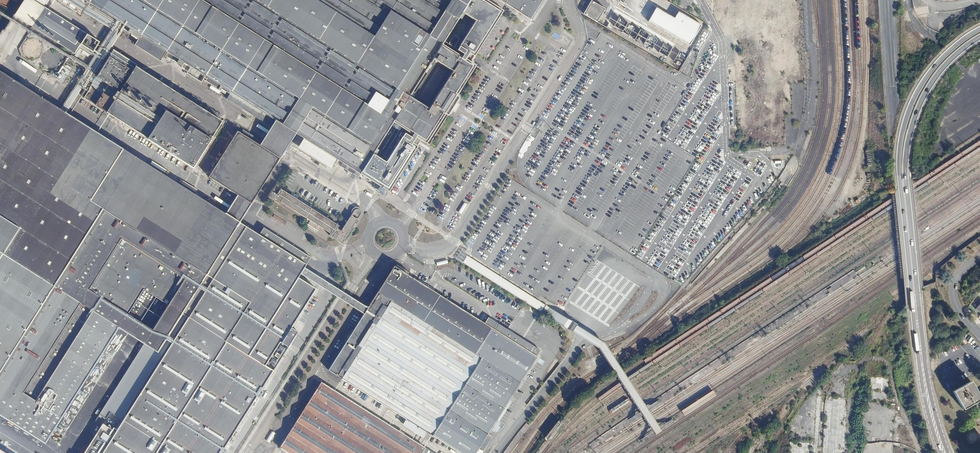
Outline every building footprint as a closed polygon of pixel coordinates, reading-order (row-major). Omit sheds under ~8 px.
[(87,17),(87,16),(89,13),(97,18),(96,20),(103,24),(107,19),(115,24),(116,22),(121,28),(138,39),(141,35),(168,52),(165,57),(168,59),(168,57),(181,66),(184,62),(190,66),(185,74),(200,83),(205,75),(208,77),(205,81),(216,88),(218,84),(223,87),(221,89),(226,92),(228,90),(231,92),(226,99),(277,132),(278,131),(279,131),(283,125),(293,131),(292,132),(296,134),(304,138),(300,145),(333,166),(337,159),(343,163),(341,166),(351,173),(353,169),(360,174),(361,173),(363,175),(369,180),(370,179),(389,192),(418,146),(417,145),(421,140),(427,143),(446,114),(449,115),(460,97),(457,95),(476,65),(470,61),(474,56),(503,11),(486,0),(60,0),(87,17)] [(506,4),(530,19),(542,0),(500,0),(506,4)] [(592,1),(584,14),(597,22),(605,9),(592,1)] [(87,34),(46,8),(34,27),(75,53),(87,34)] [(657,8),(649,21),(690,46),(702,25),(679,12),(675,19),(657,8)] [(37,56),(41,52),(43,47),(41,42),(37,38),(32,37),(27,39),(23,44),(23,50),(26,54),(31,57),(37,56)] [(138,63),(114,48),(84,95),(194,165),(213,135),(215,136),(223,124),(221,122),(223,120),(137,65),(138,63)] [(55,70),(60,66),(61,61),(60,56),(56,52),(50,51),(45,53),(42,58),(42,63),(45,68),(50,70),(55,70)] [(63,82),(73,68),(66,62),(57,75),(54,73),(52,75),(63,82)] [(305,268),(311,258),(264,228),(259,236),(239,223),(227,215),(0,71),(0,411),(47,440),(120,329),(146,344),(166,356),(105,452),(221,452),(272,373),(298,331),(292,327),(317,288),(299,278),(301,275),(305,268)] [(239,223),(296,134),(292,132),(293,131),(283,125),(279,131),(280,132),(268,150),(238,197),(227,215),(239,223)] [(208,177),(238,197),(268,150),(239,131),(208,177)] [(274,190),(269,198),(304,221),(306,218),(311,221),(306,228),(326,241),(329,237),(341,246),(360,216),(361,215),(360,214),(360,213),(360,212),(359,212),(358,211),(357,211),(356,211),(355,212),(354,213),(341,233),(336,230),(338,227),(290,196),(291,195),(288,193),(287,194),(280,190),(278,192),(274,190)] [(329,369),(408,420),(404,426),(422,438),(426,432),(459,452),(472,452),(538,351),(523,342),(520,347),(498,333),(501,327),(487,319),(484,324),(395,267),(369,308),(365,314),(329,369)] [(329,292),(365,314),(369,308),(331,284),(305,268),(301,275),(329,292)] [(146,344),(100,418),(106,422),(86,452),(105,452),(166,356),(146,344)] [(955,386),(965,403),(976,397),(979,395),(979,388),(973,375),(955,386)] [(320,384),(279,448),(287,452),(427,452),(320,384)]
